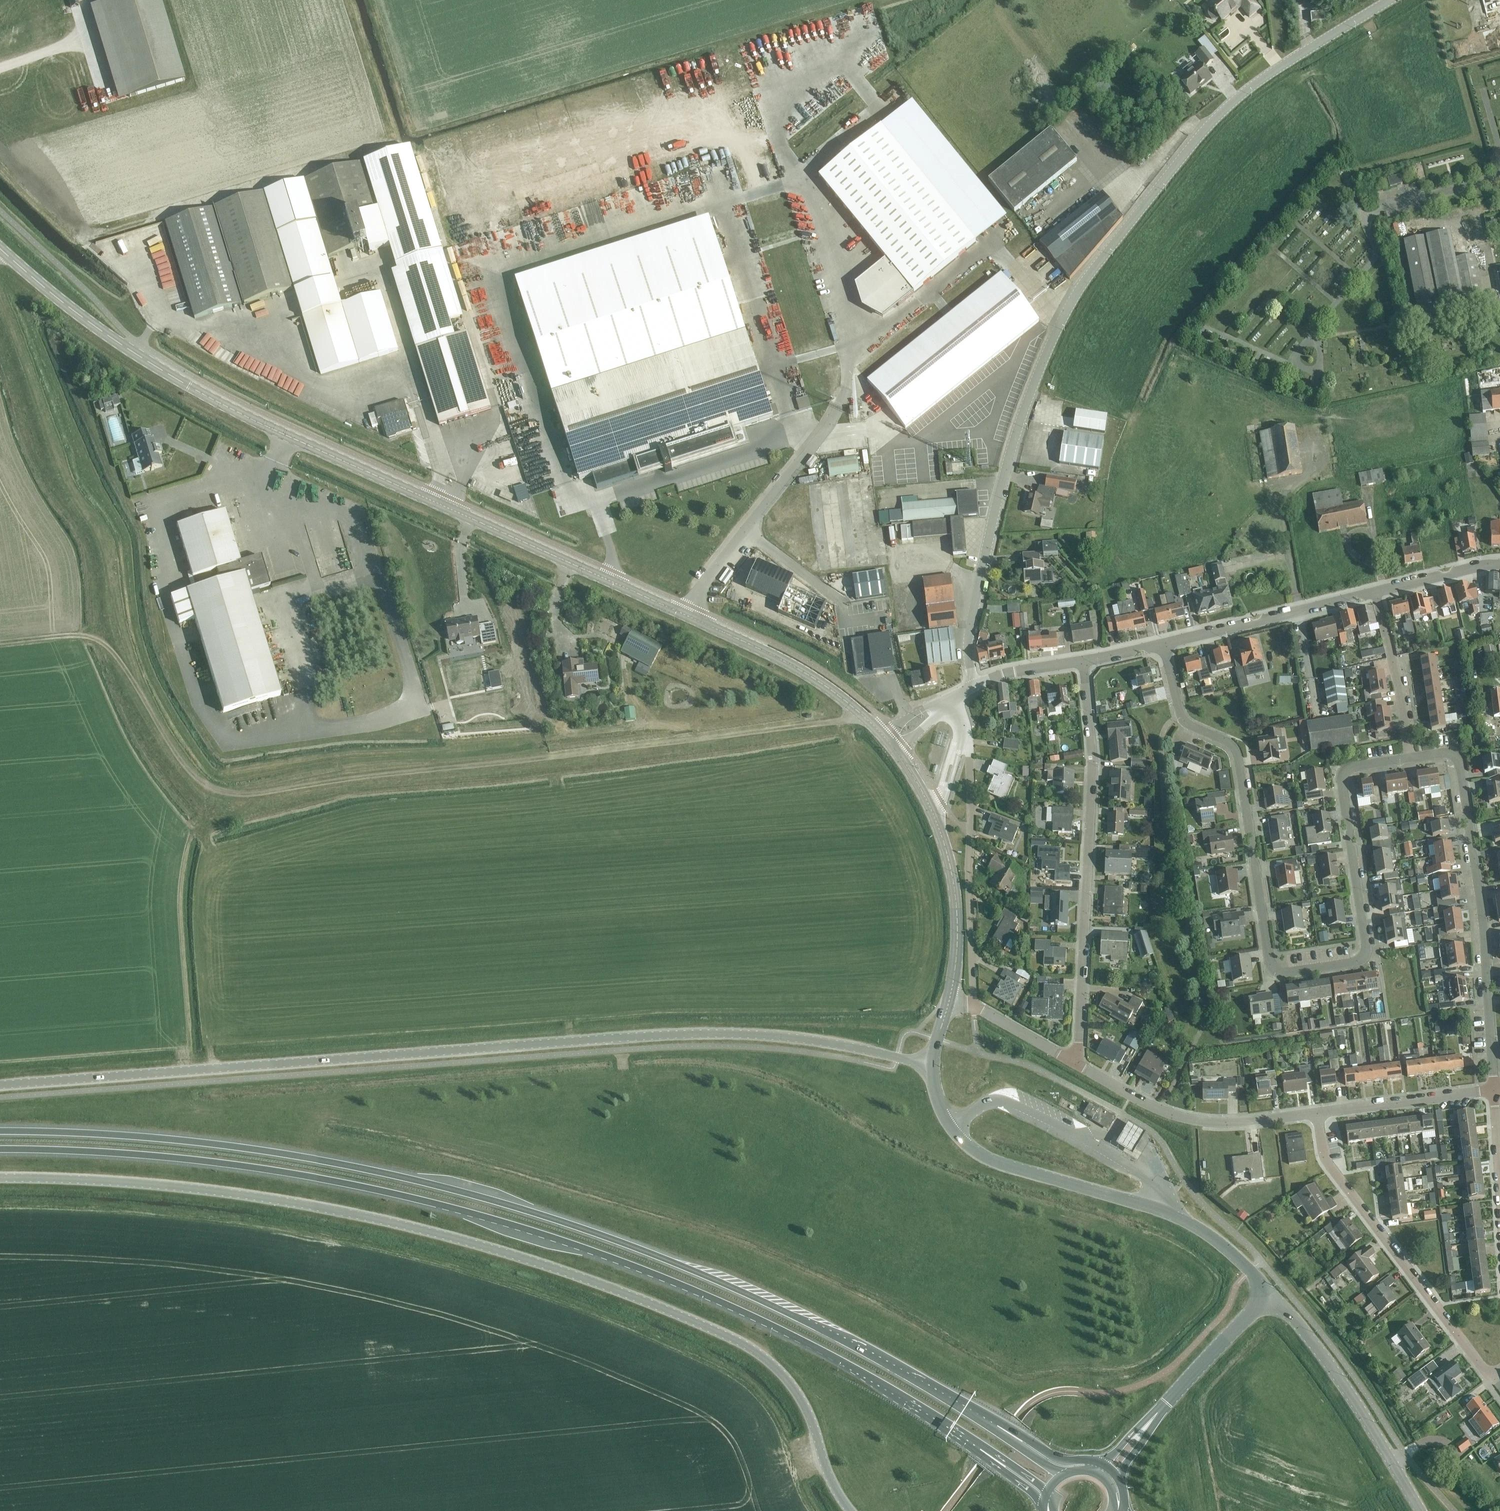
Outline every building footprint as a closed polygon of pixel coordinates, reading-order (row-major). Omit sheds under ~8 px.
[(128,98),(186,80),(162,0),(98,0),(128,98)] [(1244,0),(1214,0),(1210,3),(1212,4),(1210,5),(1211,8),(1210,9),(1209,10),(1208,12),(1208,14),(1209,16),(1211,19),(1213,20),(1215,20),(1217,20),(1218,19),(1220,18),(1222,20),(1240,5),(1249,17),(1259,9),(1252,0),(1245,0),(1245,1),(1244,0)] [(1310,14),(1311,23),(1325,22),(1325,13),(1310,14)] [(1187,74),(1179,80),(1190,94),(1211,78),(1203,69),(1213,61),(1203,49),(1196,55),(1202,62),(1196,67),(1193,63),(1184,70),(1187,74)] [(1089,88),(1097,98),(1110,88),(1101,78),(1089,88)] [(870,272),(872,274),(857,285),(864,306),(883,316),(897,305),(898,306),(976,243),(881,127),(819,177),(886,259),(870,272)] [(1051,129),(988,180),(1014,212),(1077,161),(1051,129)] [(411,148),(364,162),(396,265),(442,251),(411,148)] [(359,215),(377,210),(363,163),(305,180),(329,256),(368,245),(359,215)] [(1391,187),(1403,184),(1401,175),(1388,179),(1391,187)] [(584,180),(579,181),(583,193),(588,191),(584,180)] [(215,207),(245,303),(293,289),(263,192),(215,207)] [(1102,193),(1040,244),(1070,279),(1123,218),(1102,193)] [(166,223),(195,319),(243,304),(214,208),(166,223)] [(316,220),(277,232),(320,374),(398,351),(381,292),(341,304),(316,220)] [(999,237),(1003,242),(1016,233),(1012,227),(999,237)] [(1484,303),(1479,277),(1475,256),(1455,260),(1449,232),(1404,241),(1417,303),(1462,295),(1464,306),(1484,303)] [(715,236),(521,298),(552,395),(580,480),(593,475),(597,489),(653,471),(649,458),(659,454),(665,473),(672,470),(671,467),(677,465),(715,453),(735,446),(731,431),(773,418),(715,236)] [(122,243),(117,247),(125,257),(130,253),(122,243)] [(165,246),(152,249),(166,312),(179,309),(165,246)] [(444,256),(392,272),(416,349),(455,337),(450,321),(463,317),(444,256)] [(867,381),(874,389),(905,428),(1039,321),(1001,274),(867,381)] [(1272,301),(1260,311),(1269,321),(1281,312),(1272,301)] [(175,329),(172,334),(181,340),(184,335),(175,329)] [(197,345),(202,335),(197,333),(193,343),(197,345)] [(416,349),(440,425),(491,410),(468,333),(455,337),(416,349)] [(270,385),(276,374),(267,369),(261,380),(270,385)] [(287,377),(281,388),(285,391),(291,380),(287,377)] [(1481,394),(1483,413),(1499,411),(1499,392),(1481,394)] [(810,394),(799,398),(802,408),(813,405),(810,394)] [(113,407),(120,405),(117,396),(98,402),(101,411),(105,409),(104,406),(112,403),(113,407)] [(402,401),(375,409),(378,419),(381,419),(387,438),(389,439),(396,437),(397,435),(411,430),(408,419),(409,417),(407,410),(404,402),(402,401)] [(1104,433),(1107,416),(1076,412),(1075,418),(1074,429),(1104,433)] [(1485,415),(1469,416),(1473,457),(1489,456),(1488,443),(1485,415)] [(1260,432),(1268,478),(1302,473),(1294,426),(1260,432)] [(149,431),(131,436),(138,460),(132,462),(136,475),(142,473),(150,470),(151,471),(154,470),(153,469),(161,467),(158,454),(162,453),(159,445),(155,447),(153,439),(151,439),(149,431)] [(1059,464),(1099,470),(1103,440),(1064,434),(1059,464)] [(857,456),(827,461),(829,476),(859,472),(857,456)] [(1360,474),(1362,486),(1385,482),(1383,470),(1360,474)] [(804,484),(819,479),(818,474),(802,478),(804,484)] [(1053,501),(1056,489),(1075,492),(1076,481),(1047,477),(1045,488),(1039,487),(1037,497),(1028,495),(1028,496),(1027,495),(1026,501),(1027,502),(1024,512),(1038,515),(1040,507),(1049,509),(1050,501),(1053,501)] [(504,490),(502,495),(511,499),(513,493),(504,490)] [(1313,495),(1320,532),(1368,523),(1363,501),(1343,505),(1340,490),(1313,495)] [(917,497),(901,498),(902,503),(903,521),(962,516),(963,519),(976,517),(978,517),(976,492),(956,493),(957,500),(918,503),(917,497)] [(178,624),(194,619),(222,713),(280,695),(249,592),(270,586),(261,557),(240,563),(224,511),(176,526),(196,589),(170,597),(178,624)] [(878,513),(879,525),(890,524),(889,512),(878,513)] [(1043,518),(1043,527),(1054,527),(1054,519),(1043,518)] [(950,535),(952,555),(966,554),(963,519),(912,523),(913,539),(950,535)] [(1492,523),(1492,534),(1492,545),(1499,545),(1499,523),(1492,523)] [(1474,543),(1477,543),(1474,528),(1467,529),(1469,536),(1455,539),(1457,550),(1462,550),(1463,553),(1464,553),(1465,555),(1471,554),(1471,552),(1475,551),(1474,543)] [(1095,534),(1086,534),(1086,550),(1096,550),(1095,534)] [(1410,547),(1402,549),(1405,565),(1412,564),(1422,562),(1421,557),(1420,551),(1416,534),(1411,535),(1413,545),(1410,545),(1410,547)] [(1023,560),(1024,583),(1030,582),(1030,585),(1052,583),(1051,571),(1044,572),(1043,564),(1040,564),(1039,557),(1043,557),(1058,556),(1057,542),(1042,543),(1038,544),(1039,553),(1022,554),(1022,555),(1020,555),(1020,560),(1023,560)] [(758,561),(746,587),(783,603),(779,613),(815,629),(827,603),(790,587),(795,577),(758,561)] [(1211,592),(1215,611),(1222,609),(1222,608),(1231,606),(1226,583),(1222,567),(1221,563),(1211,565),(1212,569),(1215,582),(1216,581),(1218,590),(1211,592)] [(1192,575),(1206,571),(1204,564),(1190,568),(1192,575)] [(882,572),(852,576),(855,592),(856,600),(886,595),(882,572)] [(1187,574),(1180,575),(1182,582),(1185,595),(1191,594),(1188,580),(1187,574)] [(929,629),(957,626),(951,576),(923,580),(929,629)] [(1492,576),(1486,576),(1486,593),(1499,593),(1499,597),(1499,576),(1492,576)] [(1179,596),(1185,595),(1182,582),(1176,583),(1179,596)] [(1462,610),(1469,608),(1471,615),(1477,613),(1476,606),(1479,605),(1477,599),(1478,599),(1474,584),(1469,586),(1468,584),(1456,588),(1462,610)] [(1211,592),(1210,592),(1203,594),(1202,589),(1193,591),(1199,613),(1207,611),(1209,612),(1215,611),(1211,592)] [(1143,591),(1136,592),(1138,598),(1141,612),(1143,611),(1148,610),(1145,600),(1144,597),(1143,591)] [(1439,593),(1438,594),(1438,596),(1441,607),(1443,617),(1456,614),(1453,601),(1452,602),(1449,591),(1445,592),(1444,591),(1439,592),(1439,593)] [(1170,594),(1165,595),(1171,621),(1185,617),(1182,604),(1173,606),(1170,594)] [(1171,621),(1165,595),(1159,597),(1163,609),(1155,611),(1158,624),(1171,621)] [(1437,619),(1435,609),(1432,598),(1422,600),(1421,596),(1409,599),(1415,620),(1422,619),(1421,616),(1430,614),(1432,620),(1437,619)] [(1152,599),(1145,600),(1148,610),(1154,609),(1152,599)] [(1132,600),(1125,602),(1132,630),(1146,627),(1143,614),(1136,615),(1132,600)] [(1404,626),(1406,635),(1414,633),(1408,604),(1403,605),(1402,600),(1390,604),(1393,619),(1405,616),(1407,621),(1406,622),(1407,625),(1404,626)] [(1022,611),(1022,601),(1010,601),(1009,610),(1022,611)] [(1114,617),(1107,619),(1110,631),(1117,629),(1118,633),(1132,630),(1125,602),(1118,604),(1122,619),(1115,621),(1114,617)] [(1357,612),(1360,623),(1357,624),(1360,636),(1370,633),(1369,627),(1376,625),(1372,608),(1357,612)] [(1350,631),(1356,630),(1352,614),(1341,616),(1344,632),(1338,633),(1341,646),(1347,644),(1347,645),(1353,644),(1350,631)] [(1494,624),(1493,614),(1480,615),(1481,625),(1494,624)] [(455,620),(446,622),(449,640),(455,638),(456,644),(464,643),(463,637),(472,635),(473,638),(481,636),(482,644),(496,642),(493,624),(479,626),(477,617),(470,619),(470,617),(467,618),(467,619),(455,621),(455,620)] [(998,622),(1001,634),(1007,633),(1004,621),(998,622)] [(1312,626),(1316,643),(1336,638),(1332,621),(1312,626)] [(1071,627),(1074,643),(1093,640),(1091,624),(1071,627)] [(1492,633),(1490,625),(1480,627),(1482,635),(1492,633)] [(662,647),(625,627),(621,635),(629,640),(628,643),(656,658),(662,647)] [(1042,649),(1041,636),(1040,627),(1034,627),(1035,635),(1028,635),(1030,650),(1042,649)] [(924,633),(925,641),(928,666),(957,662),(953,629),(924,633)] [(1457,632),(1457,633),(1459,641),(1465,640),(1463,631),(1462,632),(1462,629),(1456,630),(1457,632)] [(985,646),(988,646),(989,634),(982,632),(979,638),(983,639),(983,646),(976,648),(979,663),(988,661),(985,646)] [(1049,636),(1041,636),(1042,649),(1057,648),(1065,647),(1064,633),(1049,634),(1049,636)] [(856,676),(894,670),(889,635),(851,640),(856,676)] [(996,644),(988,646),(985,646),(988,661),(1005,657),(1003,650),(1008,649),(1005,635),(995,637),(996,644)] [(1494,642),(1483,645),(1486,660),(1497,657),(1494,642)] [(1241,658),(1234,659),(1237,670),(1235,670),(1238,680),(1247,678),(1265,673),(1257,644),(1241,648),(1242,651),(1239,652),(1241,658)] [(1373,650),(1361,653),(1362,659),(1374,657),(1373,650)] [(1209,658),(1213,674),(1232,669),(1228,651),(1214,654),(1214,657),(1209,658)] [(1420,658),(1422,670),(1436,668),(1434,656),(1420,658)] [(558,665),(563,664),(564,668),(563,668),(565,685),(566,695),(576,694),(575,684),(598,682),(596,665),(585,666),(584,658),(557,661),(558,665)] [(1188,675),(1197,673),(1200,682),(1210,680),(1205,659),(1199,660),(1198,658),(1184,661),(1188,675)] [(1368,675),(1370,685),(1385,683),(1383,672),(1378,673),(1377,668),(1365,670),(1366,675),(1368,675)] [(1422,670),(1424,682),(1438,680),(1436,668),(1422,670)] [(923,672),(916,673),(917,679),(911,680),(913,688),(926,686),(938,684),(935,669),(923,671),(923,672)] [(1140,687),(1143,699),(1156,696),(1149,670),(1134,674),(1138,688),(1140,687)] [(1342,673),(1323,676),(1328,707),(1336,706),(1337,714),(1348,712),(1342,673)] [(1424,682),(1425,693),(1440,691),(1438,680),(1424,682)] [(1036,709),(1037,719),(1038,723),(1043,722),(1039,682),(1028,683),(1030,698),(1036,697),(1038,709),(1036,709)] [(1385,683),(1370,685),(1370,690),(1364,691),(1365,702),(1382,700),(1381,694),(1386,693),(1385,683)] [(996,687),(999,715),(1010,714),(1009,705),(1010,704),(1008,686),(996,687)] [(1201,689),(1202,696),(1214,694),(1212,686),(1201,689)] [(1046,690),(1049,708),(1047,708),(1048,717),(1056,716),(1055,708),(1068,706),(1069,709),(1075,708),(1073,702),(1068,703),(1066,688),(1046,690)] [(385,689),(378,692),(381,700),(388,698),(385,689)] [(1126,690),(1120,691),(1122,702),(1128,701),(1126,690)] [(1425,693),(1427,705),(1441,703),(1440,691),(1425,693)] [(1494,718),(1499,717),(1499,691),(1491,692),(1494,718)] [(1374,717),(1375,722),(1390,720),(1389,710),(1387,710),(1386,702),(1365,705),(1367,718),(1374,717)] [(1427,705),(1429,717),(1443,715),(1441,703),(1427,705)] [(628,717),(637,717),(637,706),(627,706),(628,717)] [(1443,715),(1429,717),(1431,730),(1445,728),(1443,715)] [(1307,724),(1311,752),(1354,745),(1350,717),(1307,724)] [(1390,720),(1375,722),(1377,733),(1375,733),(1376,739),(1388,737),(1387,731),(1392,731),(1390,720)] [(456,722),(445,724),(446,730),(457,729),(456,722)] [(1129,722),(1107,724),(1111,762),(1127,760),(1124,738),(1130,737),(1129,722)] [(1269,737),(1258,739),(1260,755),(1262,755),(1263,763),(1279,760),(1278,753),(1288,751),(1286,742),(1276,743),(1276,739),(1282,738),(1281,730),(1268,732),(1269,737)] [(1003,748),(1017,751),(1019,741),(1004,739),(1003,748)] [(1214,756),(1187,745),(1180,762),(1187,765),(1188,762),(1208,771),(1212,762),(1215,763),(1216,772),(1222,771),(1220,759),(1214,757),(1214,756)] [(1063,754),(1064,761),(1083,758),(1082,751),(1063,754)] [(1052,755),(1053,763),(1062,762),(1061,754),(1052,755)] [(1485,774),(1489,773),(1489,779),(1499,777),(1499,765),(1498,757),(1483,759),(1485,774)] [(1132,767),(1146,767),(1146,759),(1132,759),(1132,767)] [(1074,780),(1074,772),(1056,772),(1057,765),(1045,765),(1045,772),(1048,772),(1047,781),(1054,781),(1053,793),(1070,793),(1071,780),(1074,780)] [(987,793),(1005,801),(1013,780),(1004,775),(1004,774),(990,767),(987,774),(994,777),(987,793)] [(1306,772),(1308,785),(1304,786),(1306,801),(1323,798),(1322,791),(1325,791),(1322,770),(1306,772)] [(1437,771),(1427,772),(1429,789),(1430,795),(1440,794),(1440,791),(1446,791),(1444,777),(1438,778),(1437,771)] [(1412,782),(1414,794),(1415,804),(1423,802),(1422,796),(1425,796),(1424,790),(1429,789),(1427,772),(1416,774),(1417,781),(1412,782)] [(1111,802),(1129,802),(1130,775),(1112,774),(1111,802)] [(1408,794),(1414,794),(1412,782),(1406,782),(1405,776),(1395,777),(1397,794),(1408,792),(1408,794)] [(1387,795),(1397,794),(1395,777),(1385,779),(1386,786),(1380,787),(1382,800),(1388,799),(1387,795)] [(1492,781),(1493,788),(1487,788),(1489,803),(1499,802),(1499,780),(1492,781)] [(1361,782),(1363,799),(1370,798),(1371,804),(1380,803),(1378,787),(1372,788),(1371,781),(1361,782)] [(1264,791),(1266,803),(1265,803),(1266,810),(1288,806),(1287,797),(1282,798),(1281,788),(1264,791)] [(1215,806),(1225,804),(1224,792),(1207,795),(1208,801),(1195,803),(1197,814),(1200,814),(1201,821),(1214,819),(1213,811),(1216,811),(1215,806)] [(1445,807),(1433,809),(1435,817),(1446,816),(1445,807)] [(1053,831),(1070,832),(1071,815),(1064,815),(1065,808),(1052,808),(1052,814),(1054,814),(1053,831)] [(1314,827),(1305,828),(1308,846),(1331,843),(1330,834),(1332,833),(1329,813),(1313,816),(1314,827)] [(995,836),(1012,844),(1018,828),(1008,824),(1010,822),(991,814),(988,821),(993,824),(988,835),(994,837),(995,836)] [(1108,814),(1108,822),(1108,834),(1123,835),(1123,822),(1127,822),(1127,815),(1108,814)] [(1284,843),(1288,842),(1286,829),(1290,828),(1288,815),(1271,818),(1272,824),(1269,824),(1272,845),(1273,844),(1274,850),(1285,849),(1284,843)] [(1424,832),(1432,831),(1432,836),(1449,834),(1447,823),(1440,824),(1439,818),(1426,820),(1427,826),(1424,826),(1424,832)] [(1384,819),(1375,821),(1376,828),(1386,826),(1384,819)] [(1416,822),(1409,823),(1410,830),(1417,829),(1416,822)] [(1408,823),(1401,824),(1402,831),(1409,830),(1408,823)] [(1378,842),(1379,847),(1393,845),(1391,834),(1394,833),(1393,827),(1370,831),(1372,843),(1378,842)] [(1216,830),(1202,833),(1204,845),(1211,844),(1212,854),(1234,851),(1231,835),(1218,837),(1216,830)] [(1192,834),(1187,835),(1189,846),(1194,845),(1194,844),(1195,844),(1194,836),(1192,837),(1192,834)] [(1430,858),(1435,857),(1452,854),(1450,843),(1446,844),(1445,838),(1427,841),(1430,858)] [(1380,853),(1373,854),(1375,865),(1391,863),(1396,862),(1395,857),(1393,845),(1379,847),(1380,853)] [(1137,847),(1120,846),(1120,853),(1107,852),(1106,874),(1130,875),(1131,854),(1136,854),(1137,847)] [(1055,873),(1069,874),(1069,866),(1058,866),(1059,849),(1039,848),(1039,857),(1043,857),(1042,870),(1055,871),(1055,873)] [(1437,868),(1426,869),(1427,875),(1433,874),(1450,872),(1449,866),(1454,865),(1452,854),(1435,857),(1437,868)] [(1315,856),(1307,857),(1308,866),(1316,864),(1315,856)] [(1319,858),(1323,881),(1338,878),(1335,856),(1319,858)] [(1007,893),(1016,898),(1021,889),(1013,885),(1020,872),(995,858),(990,865),(998,870),(990,884),(996,887),(997,885),(1008,891),(1007,893)] [(1283,867),(1275,869),(1276,876),(1277,875),(1279,889),(1295,886),(1293,873),(1300,872),(1299,866),(1297,866),(1296,859),(1282,862),(1283,867)] [(1391,863),(1375,865),(1376,876),(1383,875),(1384,881),(1398,878),(1397,872),(1393,873),(1391,863)] [(1236,879),(1238,879),(1237,871),(1217,874),(1220,895),(1237,892),(1236,879)] [(1434,891),(1440,890),(1457,888),(1456,877),(1451,878),(1450,872),(1433,874),(1433,880),(1433,882),(1434,891)] [(1424,876),(1417,877),(1418,884),(1425,883),(1424,876)] [(1379,890),(1380,900),(1396,898),(1396,892),(1401,891),(1400,880),(1385,883),(1386,889),(1379,890)] [(1104,915),(1122,916),(1123,888),(1105,887),(1104,907),(1103,907),(1103,909),(1104,909),(1104,915)] [(1438,908),(1450,906),(1455,906),(1455,900),(1459,899),(1457,888),(1440,890),(1441,896),(1436,897),(1438,908)] [(1043,897),(1043,889),(1031,889),(1031,897),(1043,897)] [(1416,908),(1423,907),(1420,893),(1414,894),(1416,908)] [(1051,924),(1067,925),(1067,917),(1066,917),(1067,895),(1052,895),(1052,898),(1046,897),(1045,910),(1052,911),(1051,924)] [(1405,913),(1402,897),(1396,898),(1380,900),(1382,911),(1389,910),(1390,916),(1403,914),(1405,913)] [(1326,905),(1319,907),(1320,915),(1327,914),(1329,926),(1345,924),(1344,917),(1343,917),(1341,902),(1326,905)] [(1444,919),(1445,924),(1461,922),(1460,911),(1451,912),(1450,906),(1433,909),(1434,921),(1444,919)] [(1282,911),(1283,918),(1284,918),(1286,933),(1303,930),(1300,908),(1282,911)] [(992,939),(1006,947),(1018,925),(1013,922),(1016,917),(1004,910),(1001,916),(1004,918),(992,939)] [(1037,918),(1037,920),(1041,920),(1041,919),(1043,919),(1043,910),(1035,910),(1033,910),(1033,918),(1037,918)] [(1202,914),(1204,928),(1211,928),(1210,913),(1202,914)] [(1239,927),(1245,926),(1243,913),(1214,918),(1216,931),(1222,930),(1223,938),(1241,935),(1239,927)] [(1384,923),(1385,933),(1406,930),(1403,914),(1390,916),(1391,922),(1384,923)] [(1437,936),(1438,942),(1454,940),(1457,940),(1456,933),(1463,932),(1461,922),(1445,924),(1446,929),(1438,930),(1439,936),(1437,936)] [(1134,936),(1140,954),(1152,950),(1145,929),(1135,929),(1134,934),(1134,936)] [(1406,930),(1385,933),(1387,944),(1394,943),(1395,949),(1409,947),(1406,930)] [(1327,932),(1319,934),(1320,943),(1328,942),(1327,932)] [(1103,933),(1102,955),(1112,956),(1112,960),(1127,961),(1128,935),(1103,933)] [(1438,942),(1440,959),(1463,956),(1462,945),(1455,946),(1454,940),(1438,942)] [(1044,965),(1064,966),(1065,949),(1050,948),(1050,942),(1036,941),(1035,951),(1044,952),(1044,965)] [(1433,955),(1440,954),(1438,947),(1431,949),(1433,955)] [(1463,956),(1440,959),(1442,970),(1444,970),(1445,976),(1459,974),(1458,968),(1465,966),(1463,956)] [(1249,967),(1251,966),(1249,957),(1231,960),(1234,981),(1251,978),(1249,967)] [(1423,968),(1429,967),(1428,959),(1421,961),(1423,968)] [(996,997),(1011,1006),(1022,987),(1016,984),(1019,978),(1005,970),(1002,976),(1008,980),(1005,985),(1003,984),(996,997)] [(1364,976),(1368,999),(1372,999),(1371,992),(1378,991),(1378,994),(1382,994),(1380,978),(1376,979),(1375,974),(1364,976)] [(1447,982),(1448,991),(1467,989),(1465,979),(1452,981),(1451,975),(1435,977),(1436,984),(1447,982)] [(1364,976),(1354,977),(1356,994),(1363,993),(1364,1000),(1368,999),(1364,976)] [(1354,977),(1343,979),(1348,1009),(1354,1008),(1353,1001),(1351,1002),(1350,995),(1356,994),(1354,977)] [(1348,1009),(1343,979),(1332,981),(1334,997),(1341,996),(1343,1010),(1348,1009)] [(1329,981),(1318,982),(1321,1000),(1332,998),(1329,981)] [(1318,982),(1307,984),(1310,1002),(1321,1000),(1318,982)] [(1307,984),(1296,986),(1299,1003),(1310,1002),(1307,984)] [(1050,1020),(1061,1020),(1063,987),(1045,986),(1044,1000),(1032,999),(1032,1016),(1050,1017),(1050,1020)] [(1299,1003),(1296,986),(1285,987),(1286,993),(1279,994),(1282,1012),(1287,1012),(1287,1007),(1289,1007),(1288,1005),(1299,1003)] [(1467,989),(1448,991),(1450,1003),(1439,1004),(1439,1010),(1456,1007),(1455,1002),(1469,1000),(1467,989)] [(1249,999),(1252,1016),(1275,1012),(1275,1011),(1272,996),(1272,993),(1262,995),(1262,996),(1249,999)] [(1137,1015),(1143,1002),(1134,997),(1129,1006),(1108,994),(1101,1007),(1116,1015),(1114,1018),(1127,1025),(1133,1013),(1137,1015)] [(1279,995),(1272,996),(1275,1011),(1281,1010),(1279,995)] [(1385,1014),(1376,1016),(1375,1012),(1370,1013),(1372,1021),(1386,1019),(1385,1014)] [(1349,1016),(1349,1018),(1350,1024),(1358,1023),(1357,1015),(1349,1016)] [(1344,1017),(1335,1018),(1336,1026),(1345,1025),(1344,1017)] [(1443,1025),(1444,1031),(1454,1030),(1462,1029),(1462,1026),(1462,1022),(1455,1023),(1443,1025)] [(1366,1025),(1359,1026),(1357,1026),(1352,1027),(1353,1034),(1363,1032),(1363,1036),(1368,1036),(1366,1025)] [(1132,1031),(1125,1043),(1137,1050),(1144,1038),(1132,1031)] [(1331,1031),(1319,1033),(1320,1040),(1333,1038),(1331,1031)] [(1345,1037),(1336,1038),(1337,1047),(1346,1045),(1345,1037)] [(1115,1060),(1120,1063),(1126,1052),(1105,1040),(1097,1053),(1113,1063),(1115,1060)] [(1320,1068),(1320,1073),(1322,1087),(1337,1086),(1335,1072),(1339,1071),(1337,1050),(1331,1051),(1331,1052),(1329,1053),(1330,1067),(1320,1068)] [(1454,1051),(1447,1052),(1449,1072),(1463,1070),(1463,1068),(1473,1066),(1473,1058),(1462,1060),(1462,1057),(1455,1058),(1454,1051)] [(1441,1060),(1434,1061),(1435,1074),(1449,1072),(1447,1052),(1440,1053),(1441,1060)] [(1144,1076),(1157,1083),(1164,1072),(1158,1069),(1162,1061),(1148,1053),(1135,1075),(1142,1078),(1144,1076)] [(1357,1065),(1356,1057),(1356,1056),(1350,1057),(1351,1066),(1352,1066),(1353,1071),(1344,1072),(1345,1085),(1359,1083),(1358,1070),(1357,1065)] [(1415,1058),(1405,1059),(1406,1064),(1407,1077),(1421,1076),(1420,1063),(1419,1057),(1415,1058)] [(1434,1061),(1420,1063),(1421,1076),(1435,1074),(1434,1061)] [(1311,1064),(1299,1065),(1300,1072),(1283,1075),(1285,1092),(1307,1089),(1306,1082),(1313,1081),(1311,1064)] [(1400,1065),(1385,1067),(1387,1080),(1401,1078),(1400,1065)] [(1385,1067),(1372,1069),(1373,1082),(1387,1080),(1385,1067)] [(1372,1069),(1358,1070),(1359,1083),(1373,1082),(1372,1069)] [(1271,1087),(1277,1086),(1275,1070),(1264,1072),(1265,1075),(1255,1076),(1258,1096),(1272,1094),(1271,1087)] [(1235,1092),(1235,1079),(1224,1079),(1224,1085),(1204,1085),(1204,1099),(1228,1099),(1228,1092),(1235,1092)] [(1084,1114),(1108,1128),(1114,1118),(1090,1103),(1084,1114)] [(1458,1114),(1459,1126),(1474,1124),(1473,1112),(1458,1114)] [(1433,1117),(1420,1118),(1422,1133),(1435,1132),(1433,1117)] [(1420,1118),(1408,1120),(1410,1135),(1422,1133),(1420,1118)] [(1408,1120),(1396,1121),(1398,1137),(1410,1135),(1408,1120)] [(1396,1121),(1383,1123),(1385,1138),(1398,1137),(1396,1121)] [(1383,1123),(1371,1125),(1373,1140),(1385,1138),(1383,1123)] [(1133,1154),(1145,1134),(1128,1124),(1116,1144),(1133,1154)] [(1459,1126),(1461,1139),(1476,1137),(1474,1124),(1459,1126)] [(1371,1125),(1359,1126),(1361,1141),(1373,1140),(1371,1125)] [(1361,1141),(1359,1126),(1346,1128),(1348,1143),(1361,1141)] [(1286,1135),(1290,1164),(1306,1162),(1302,1133),(1286,1135)] [(1461,1139),(1463,1151),(1478,1149),(1476,1137),(1461,1139)] [(1463,1151),(1464,1163),(1480,1161),(1478,1149),(1463,1151)] [(1251,1173),(1251,1180),(1263,1179),(1260,1156),(1232,1159),(1234,1172),(1248,1171),(1249,1174),(1251,1173)] [(1464,1163),(1466,1175),(1481,1173),(1480,1161),(1464,1163)] [(1386,1169),(1387,1182),(1403,1180),(1401,1167),(1386,1169)] [(1426,1176),(1427,1177),(1432,1176),(1431,1169),(1424,1170),(1424,1174),(1423,1174),(1423,1176),(1426,1176)] [(1466,1175),(1468,1188),(1483,1186),(1481,1173),(1466,1175)] [(1432,1176),(1427,1177),(1427,1178),(1421,1179),(1422,1184),(1427,1183),(1428,1184),(1433,1184),(1432,1176)] [(1387,1182),(1389,1195),(1404,1193),(1403,1180),(1387,1182)] [(1310,1218),(1312,1222),(1337,1206),(1332,1197),(1325,1201),(1317,1189),(1319,1187),(1317,1184),(1292,1200),(1298,1210),(1304,1206),(1311,1217),(1310,1218)] [(1483,1186),(1468,1188),(1469,1200),(1485,1198),(1483,1186)] [(1389,1195),(1390,1207),(1406,1205),(1404,1193),(1389,1195)] [(1406,1205),(1390,1207),(1392,1220),(1407,1217),(1406,1205)] [(1463,1207),(1465,1220),(1480,1218),(1479,1205),(1463,1207)] [(1245,1219),(1250,1214),(1244,1207),(1238,1213),(1245,1219)] [(1435,1211),(1424,1213),(1425,1221),(1436,1220),(1435,1211)] [(1441,1216),(1442,1223),(1447,1223),(1451,1222),(1450,1215),(1441,1216)] [(1465,1220),(1467,1232),(1482,1230),(1480,1218),(1465,1220)] [(1338,1219),(1325,1229),(1329,1235),(1335,1231),(1348,1249),(1363,1238),(1349,1220),(1342,1225),(1338,1219)] [(1467,1232),(1468,1244),(1484,1242),(1482,1230),(1467,1232)] [(1453,1234),(1449,1235),(1444,1236),(1445,1248),(1451,1247),(1450,1242),(1454,1241),(1453,1234)] [(1468,1244),(1470,1257),(1485,1255),(1484,1242),(1468,1244)] [(1445,1248),(1447,1260),(1452,1260),(1452,1259),(1456,1258),(1455,1251),(1451,1252),(1451,1247),(1445,1248)] [(1369,1259),(1375,1255),(1370,1248),(1364,1253),(1363,1252),(1349,1262),(1350,1263),(1348,1265),(1353,1271),(1355,1270),(1366,1285),(1380,1274),(1369,1259)] [(1470,1257),(1472,1269),(1487,1267),(1485,1255),(1470,1257)] [(1330,1273),(1335,1279),(1348,1270),(1343,1263),(1330,1273)] [(1472,1269),(1473,1281),(1489,1279),(1487,1267),(1472,1269)] [(1388,1289),(1397,1282),(1392,1276),(1373,1290),(1375,1292),(1370,1296),(1382,1312),(1397,1301),(1388,1289)] [(1489,1279),(1473,1281),(1475,1294),(1490,1292),(1489,1279)] [(1363,1305),(1370,1299),(1364,1292),(1356,1298),(1363,1305)] [(1411,1325),(1398,1335),(1415,1359),(1429,1348),(1411,1325)] [(1452,1362),(1429,1380),(1438,1391),(1443,1388),(1447,1392),(1451,1399),(1461,1391),(1453,1380),(1461,1374),(1452,1362)] [(1395,1371),(1402,1382),(1408,1377),(1401,1366),(1395,1371)] [(1420,1371),(1407,1381),(1412,1388),(1415,1391),(1427,1381),(1420,1371)] [(1478,1398),(1466,1407),(1474,1418),(1473,1419),(1485,1435),(1499,1425),(1491,1415),(1490,1415),(1491,1416),(1489,1417),(1485,1412),(1487,1410),(1486,1409),(1478,1398)] [(1465,1439),(1456,1446),(1461,1453),(1470,1446),(1465,1439)]
